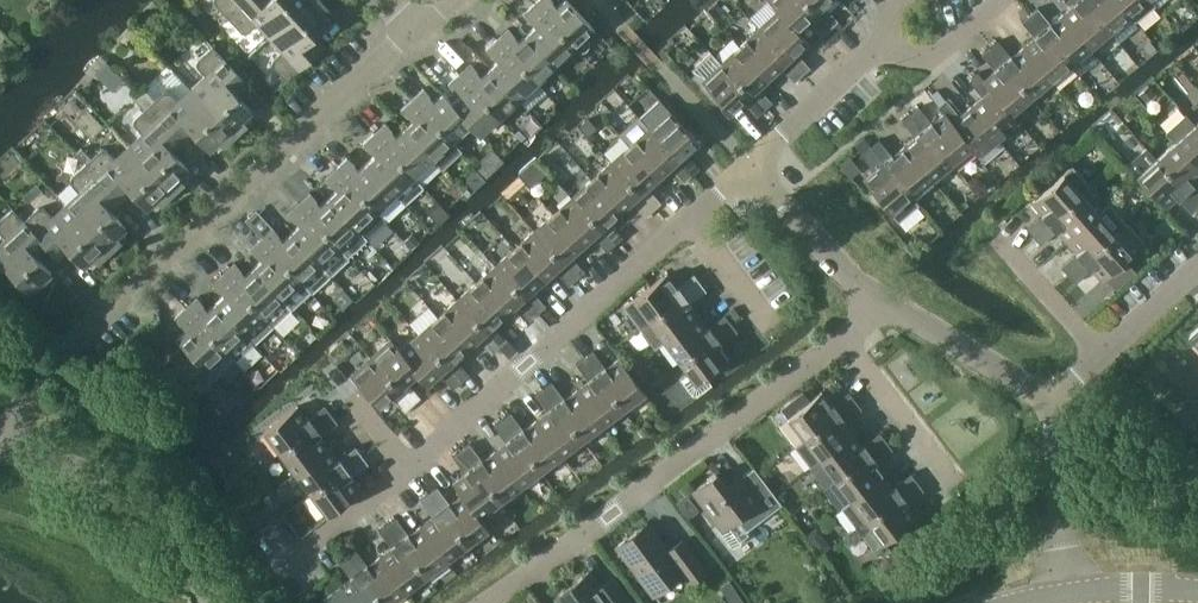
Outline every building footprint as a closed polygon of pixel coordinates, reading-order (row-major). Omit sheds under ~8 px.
[(213,0),(214,2),(215,4),(228,18),(246,0),(213,0)] [(309,0),(246,0),(228,18),(240,31),(242,32),(244,33),(245,33),(247,32),(249,31),(256,24),(269,38),(309,0)] [(320,0),(309,0),(269,38),(281,51),(274,58),(273,60),(272,61),(272,63),(272,65),(273,66),(281,75),(273,82),(278,88),(324,46),(314,35),(330,20),(326,16),(331,11),(320,0)] [(574,47),(578,51),(583,51),(587,50),(589,46),(589,41),(585,37),(594,29),(567,0),(563,0),(556,6),(552,2),(553,1),(552,0),(538,0),(534,3),(574,47)] [(830,28),(804,0),(767,0),(777,11),(778,10),(796,30),(797,29),(807,20),(822,35),(830,28)] [(828,0),(804,0),(830,28),(837,21),(823,5),(828,0)] [(1083,0),(1070,0),(1074,5),(1062,15),(1089,47),(1109,31),(1083,0)] [(1117,0),(1083,0),(1109,31),(1129,14),(1117,0)] [(1129,14),(1135,22),(1155,5),(1150,0),(1117,0),(1129,14)] [(574,47),(534,3),(523,14),(530,22),(531,21),(536,25),(527,33),(555,64),(574,47)] [(1089,47),(1062,15),(1051,24),(1037,8),(1029,15),(1070,64),(1089,47)] [(807,41),(797,29),(796,30),(778,10),(777,11),(758,28),(802,74),(810,67),(795,51),(807,41)] [(1070,64),(1029,15),(1020,21),(1034,38),(1023,47),(1050,80),(1070,64)] [(837,21),(830,28),(836,35),(838,37),(845,29),(837,21)] [(145,25),(141,29),(146,34),(150,30),(145,25)] [(555,64),(527,33),(518,41),(514,37),(515,36),(508,28),(496,38),(536,82),(555,64)] [(802,74),(758,28),(740,45),(768,76),(779,66),(794,82),(802,74)] [(830,28),(822,35),(828,42),(836,35),(830,28)] [(536,82),(496,38),(485,49),(492,57),(493,56),(498,60),(489,68),(518,99),(536,82)] [(1150,40),(1143,45),(1150,53),(1157,48),(1150,40)] [(1050,80),(1023,47),(1011,57),(997,41),(989,47),(1030,96),(1050,80)] [(768,76),(740,45),(721,62),(764,109),(772,102),(757,86),(768,76)] [(212,46),(198,59),(197,61),(196,62),(196,64),(197,66),(197,67),(205,75),(191,88),(234,134),(251,119),(247,114),(251,110),(236,94),(247,84),(212,46)] [(1030,96),(989,47),(981,54),(995,71),(984,80),(1011,112),(1030,96)] [(764,109),(721,62),(711,52),(691,70),(730,112),(742,101),(756,117),(764,109)] [(518,99),(489,68),(481,76),(476,71),(477,70),(470,63),(459,73),(499,117),(518,99)] [(499,117),(459,73),(447,84),(454,91),(456,90),(460,95),(452,103),(451,103),(470,124),(479,135),(499,117)] [(1011,112),(984,80),(978,73),(968,80),(982,97),(971,106),(998,139),(1018,122),(1011,112)] [(451,103),(452,103),(442,92),(433,101),(429,96),(430,95),(423,87),(411,98),(451,141),(470,124),(451,103)] [(234,134),(191,88),(178,100),(171,92),(169,91),(167,90),(166,90),(164,91),(162,92),(149,105),(184,143),(194,133),(209,149),(213,145),(218,150),(234,134)] [(451,141),(411,98),(400,108),(407,116),(408,115),(413,120),(404,128),(433,159),(442,169),(461,152),(451,141)] [(998,139),(971,106),(959,116),(945,99),(937,107),(942,114),(969,147),(977,156),(998,139)] [(639,117),(648,128),(691,176),(699,168),(685,152),(697,142),(668,110),(659,100),(639,117)] [(173,152),(184,143),(149,105),(135,117),(134,119),(133,120),(133,122),(133,124),(134,125),(142,134),(128,146),(171,193),(188,177),(184,172),(188,169),(173,152)] [(603,106),(600,110),(605,115),(608,111),(603,106)] [(969,147),(942,114),(932,123),(918,107),(910,113),(951,162),(969,147)] [(951,162),(910,113),(901,120),(915,137),(904,146),(931,179),(951,162)] [(1194,124),(1185,113),(1166,131),(1175,141),(1197,167),(1197,128),(1194,124)] [(587,117),(578,125),(587,136),(597,128),(587,117)] [(433,159),(404,128),(395,136),(391,131),(392,130),(385,122),(373,133),(414,176),(433,159)] [(683,183),(691,176),(648,128),(629,145),(658,177),(669,167),(683,183)] [(519,129),(515,133),(522,140),(526,136),(519,129)] [(423,187),(414,176),(373,133),(362,143),(369,151),(370,150),(375,155),(366,163),(405,204),(423,187)] [(864,139),(856,145),(862,153),(870,146),(864,139)] [(931,179),(904,146),(892,156),(879,139),(870,146),(911,195),(931,179)] [(1197,178),(1197,167),(1175,141),(1156,158),(1197,205),(1197,189),(1193,183),(1197,178)] [(646,187),(658,177),(629,145),(610,162),(653,210),(661,203),(646,187)] [(171,193),(128,146),(115,158),(108,150),(106,149),(104,149),(103,149),(101,149),(99,150),(86,163),(121,201),(131,191),(146,207),(150,203),(155,208),(171,193)] [(911,195),(870,146),(862,153),(876,170),(863,180),(898,222),(919,204),(911,195)] [(491,148),(474,166),(487,178),(504,161),(491,148)] [(1156,158),(1147,148),(1126,166),(1164,208),(1177,197),(1191,213),(1197,207),(1197,205),(1156,158)] [(405,204),(366,163),(358,171),(353,166),(354,165),(347,157),(336,168),(386,221),(405,204)] [(653,210),(610,162),(591,179),(619,211),(630,201),(645,217),(653,210)] [(110,210),(121,201),(86,163),(72,175),(71,177),(70,179),(70,180),(71,182),(72,184),(79,192),(66,204),(109,251),(125,235),(121,230),(125,227),(110,210)] [(1042,214),(1026,229),(1033,236),(1081,194),(1090,186),(1072,166),(1031,202),(1042,214)] [(386,221),(336,168),(324,178),(332,186),(333,185),(337,190),(329,198),(367,239),(386,221)] [(475,168),(466,176),(466,182),(474,190),(485,180),(475,168)] [(608,221),(619,211),(591,179),(572,196),(614,244),(622,237),(608,221)] [(36,183),(26,193),(32,199),(42,189),(36,183)] [(367,239),(329,198),(320,206),(315,201),(316,200),(309,192),(298,202),(348,256),(367,239)] [(1066,241),(1098,213),(1081,194),(1033,236),(1041,245),(1057,230),(1066,241)] [(606,251),(614,244),(572,196),(553,214),(581,245),(592,235),(606,251)] [(435,200),(425,209),(439,223),(448,214),(435,200)] [(348,256),(298,202),(287,213),(294,221),(295,220),(299,225),(291,233),(329,274),(348,256)] [(1068,275),(1126,222),(1109,203),(1098,213),(1066,241),(1076,252),(1061,267),(1068,275)] [(109,251),(66,204),(52,216),(45,208),(43,207),(42,207),(40,206),(38,207),(37,208),(23,220),(23,221),(42,241),(41,242),(57,260),(69,249),(83,265),(88,261),(92,266),(109,251)] [(41,242),(42,241),(23,221),(23,220),(12,208),(0,219),(0,232),(5,238),(0,242),(0,272),(6,267),(30,293),(51,273),(31,251),(41,242)] [(570,255),(581,245),(553,214),(534,231),(576,278),(584,271),(570,255)] [(1102,280),(1133,252),(1144,243),(1126,222),(1068,275),(1075,283),(1091,268),(1102,280)] [(329,274),(291,233),(282,241),(278,236),(279,235),(272,227),(260,237),(310,291),(329,274)] [(576,278),(534,231),(514,248),(543,280),(554,269),(568,285),(576,278)] [(411,233),(404,241),(412,249),(419,241),(411,233)] [(310,291),(260,237),(249,248),(256,256),(257,255),(262,260),(253,267),(291,309),(310,291)] [(531,290),(543,280),(514,248),(495,265),(537,313),(545,306),(531,290)] [(291,309),(253,267),(244,275),(240,271),(241,270),(234,262),(223,272),(272,326),(291,309)] [(529,320),(537,313),(495,265),(476,282),(504,314),(515,304),(529,320)] [(272,326),(223,272),(211,283),(218,291),(219,290),(224,294),(215,302),(254,344),(272,326)] [(666,273),(623,306),(639,328),(700,282),(693,273),(676,286),(666,273)] [(493,324),(504,314),(476,282),(457,300),(499,347),(507,340),(493,324)] [(700,282),(639,328),(655,348),(664,341),(698,315),(689,303),(706,291),(700,282)] [(343,289),(332,298),(342,309),(352,299),(343,289)] [(254,344),(215,302),(207,310),(202,306),(203,305),(196,297),(185,307),(225,351),(235,361),(254,344)] [(491,354),(499,347),(457,300),(437,317),(466,348),(477,338),(491,354)] [(225,351),(185,307),(173,318),(181,325),(182,324),(186,329),(177,338),(183,345),(170,357),(190,379),(202,392),(216,378),(206,368),(225,351)] [(679,362),(731,323),(724,315),(707,327),(698,315),(664,341),(679,362)] [(454,358),(466,348),(437,317),(418,334),(461,381),(469,374),(454,358)] [(737,332),(731,323),(679,362),(688,373),(679,379),(691,395),(696,396),(711,384),(705,376),(730,357),(720,344),(737,332)] [(453,389),(461,381),(418,334),(400,350),(399,351),(417,371),(416,372),(426,383),(439,373),(453,389)] [(406,381),(416,372),(417,371),(399,351),(400,350),(390,339),(370,357),(412,404),(420,397),(406,381)] [(342,340),(327,353),(336,364),(352,351),(342,340)] [(593,351),(584,357),(623,408),(644,393),(618,358),(605,368),(593,351)] [(170,357),(164,363),(183,384),(190,379),(170,357)] [(404,411),(412,404),(370,357),(350,375),(378,406),(390,395),(404,411)] [(623,408),(584,357),(576,364),(588,381),(576,390),(602,424),(623,408)] [(639,363),(629,371),(640,384),(650,377),(639,363)] [(602,424),(576,390),(564,399),(552,382),(543,388),(582,439),(602,424)] [(582,439),(543,388),(535,394),(547,411),(535,420),(561,455),(582,439)] [(804,439),(855,400),(848,391),(831,404),(821,392),(809,401),(802,391),(780,408),(804,439)] [(804,439),(794,446),(810,466),(819,459),(853,433),(844,421),(861,409),(855,400),(804,439)] [(280,452),(331,414),(324,405),(307,418),(298,405),(264,431),(280,452)] [(561,455),(535,420),(523,430),(510,412),(502,419),(540,470),(561,455)] [(337,422),(331,414),(280,452),(295,473),(329,447),(320,435),(337,422)] [(540,470),(502,419),(493,425),(506,442),(494,451),(520,485),(540,470)] [(819,459),(810,466),(826,487),(835,479),(886,441),(879,432),(862,445),(853,433),(819,459)] [(892,449),(886,441),(835,479),(851,500),(884,474),(875,462),(892,449)] [(520,485),(494,451),(482,460),(469,443),(461,450),(499,501),(520,485)] [(310,493),(361,455),(355,446),(338,459),(329,447),(295,473),(310,493)] [(499,501),(461,450),(452,456),(465,473),(453,482),(487,528),(488,528),(479,516),(499,501)] [(368,464),(361,455),(310,493),(327,515),(360,489),(351,476),(368,464)] [(749,534),(746,530),(781,504),(753,467),(727,488),(715,472),(692,490),(721,529),(720,531),(732,547),(749,534)] [(851,500),(841,507),(857,528),(917,481),(911,473),(894,486),(884,474),(851,500)] [(917,481),(857,528),(873,549),(916,516),(907,503),(924,490),(917,481)] [(487,528),(453,482),(452,483),(461,495),(450,504),(437,487),(428,493),(466,544),(487,528)] [(679,486),(669,493),(676,501),(685,494),(679,486)] [(466,544),(428,493),(420,499),(433,517),(421,526),(446,559),(466,544)] [(685,494),(676,501),(688,517),(698,509),(686,494),(685,494)] [(446,559),(421,526),(409,534),(396,517),(387,524),(425,575),(446,559)] [(425,575),(387,524),(379,530),(391,547),(379,556),(405,590),(425,575)] [(667,550),(647,524),(617,547),(651,592),(681,570),(689,582),(704,570),(682,540),(667,550)] [(818,527),(807,534),(820,553),(831,545),(818,527)] [(379,556),(367,565),(355,548),(346,555),(382,602),(387,602),(405,590),(379,556)] [(346,555),(337,561),(350,578),(322,599),(325,602),(382,602),(346,555)] [(611,578),(600,587),(588,572),(555,597),(560,602),(630,602),(611,578)] [(719,585),(730,602),(745,602),(730,578),(719,585)]
